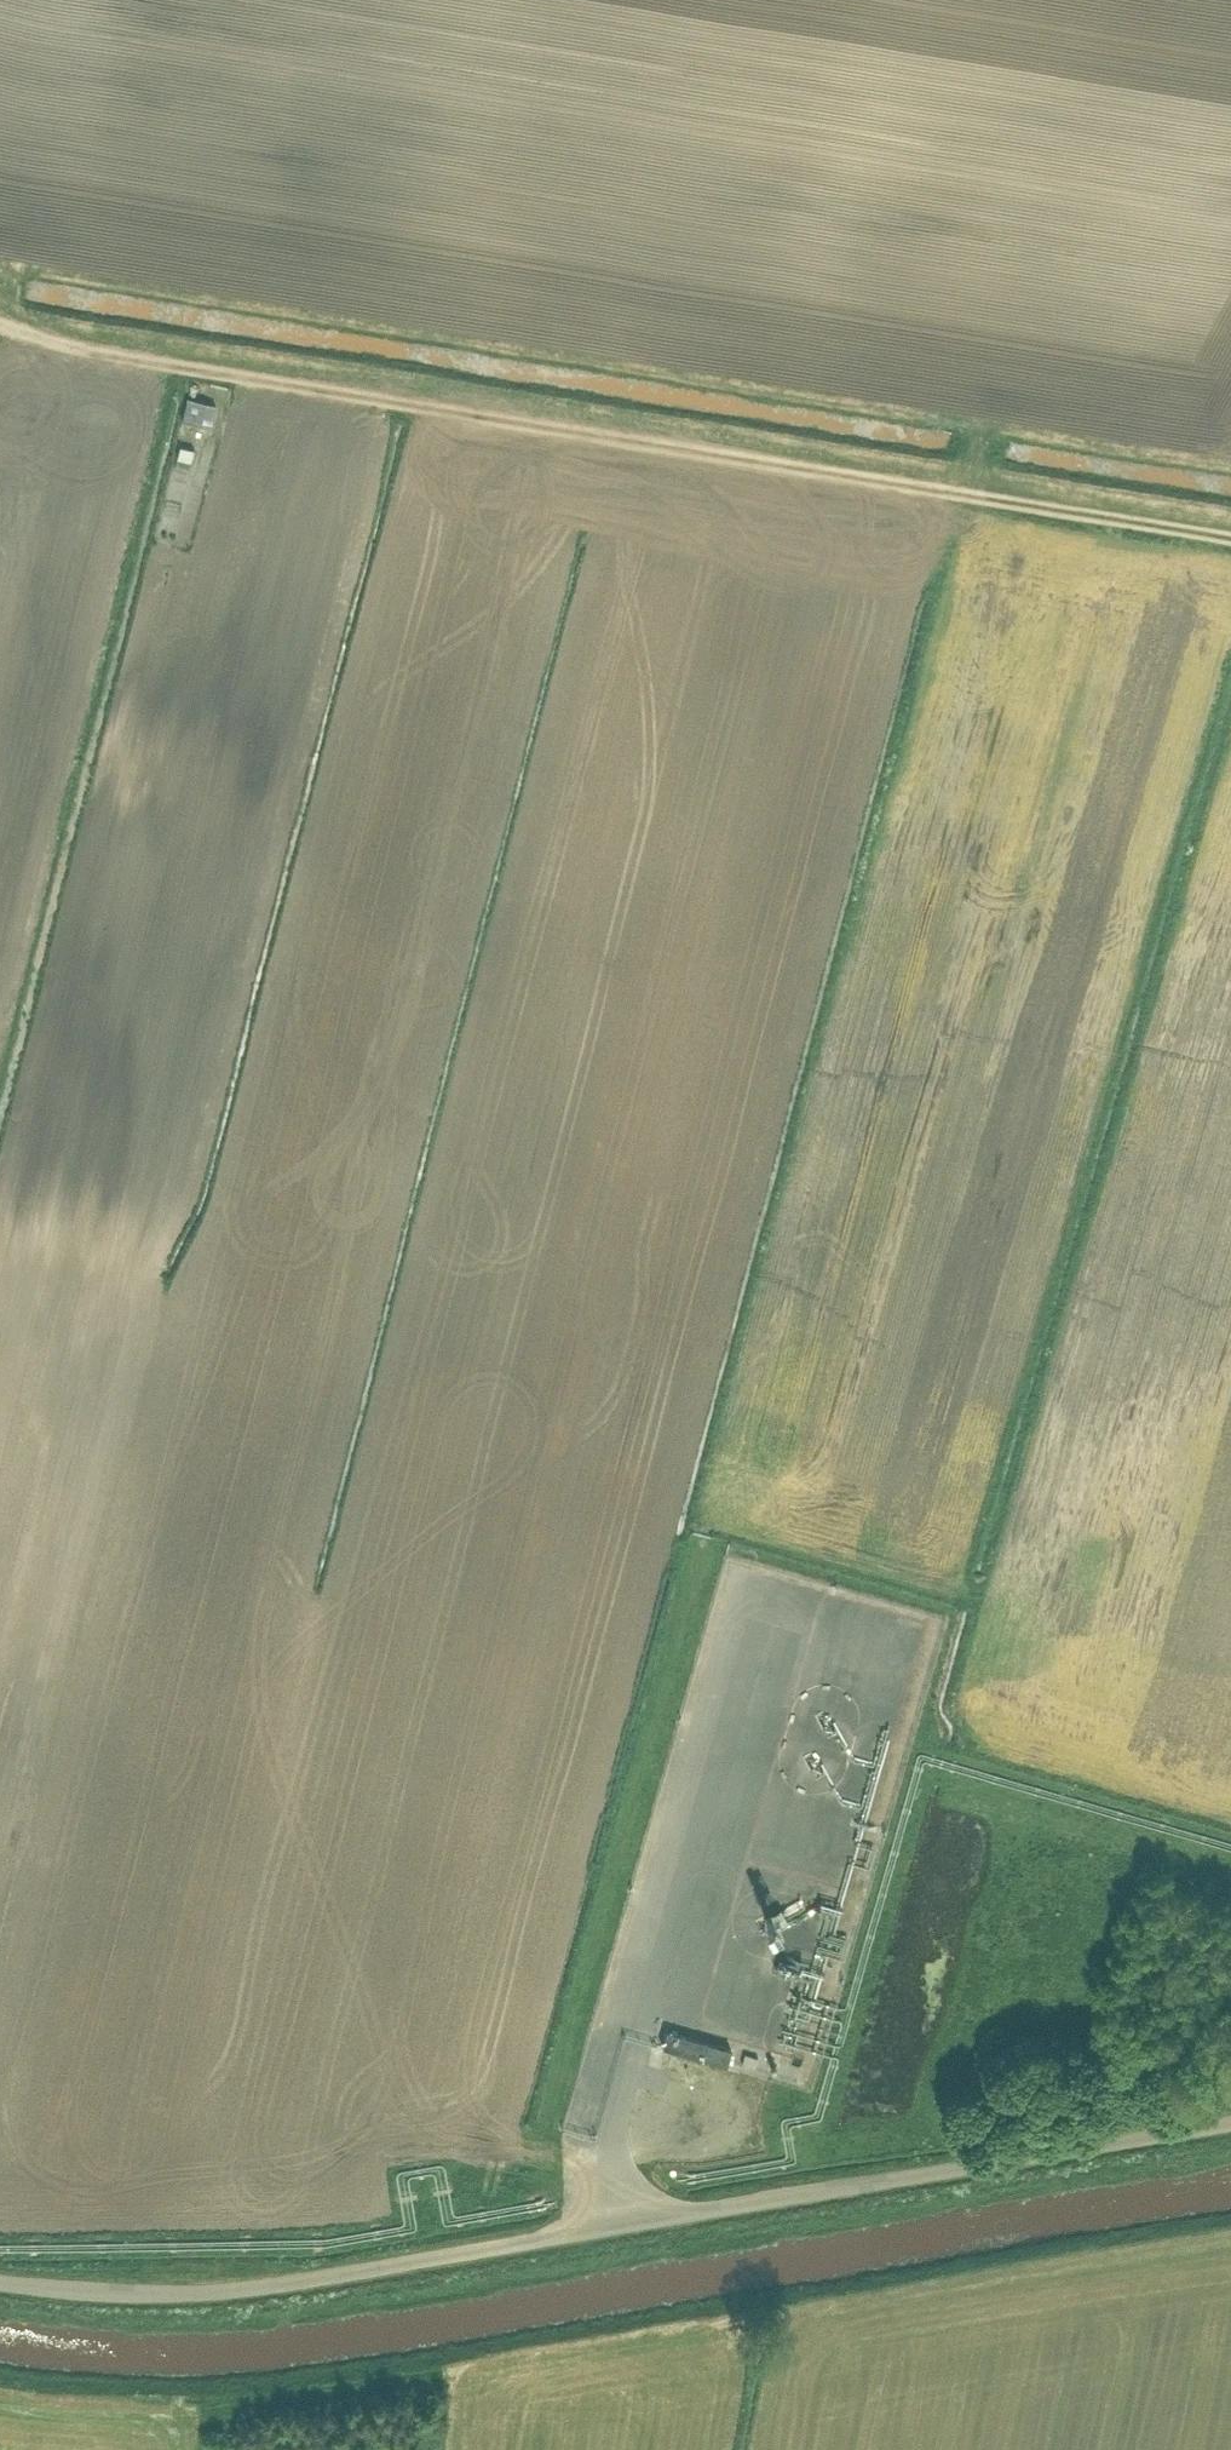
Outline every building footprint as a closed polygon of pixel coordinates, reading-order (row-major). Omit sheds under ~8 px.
[(211,426),(217,403),(188,397),(182,419),(211,426)] [(663,2047),(728,2065),(732,2051),(667,2032),(663,2047)]
